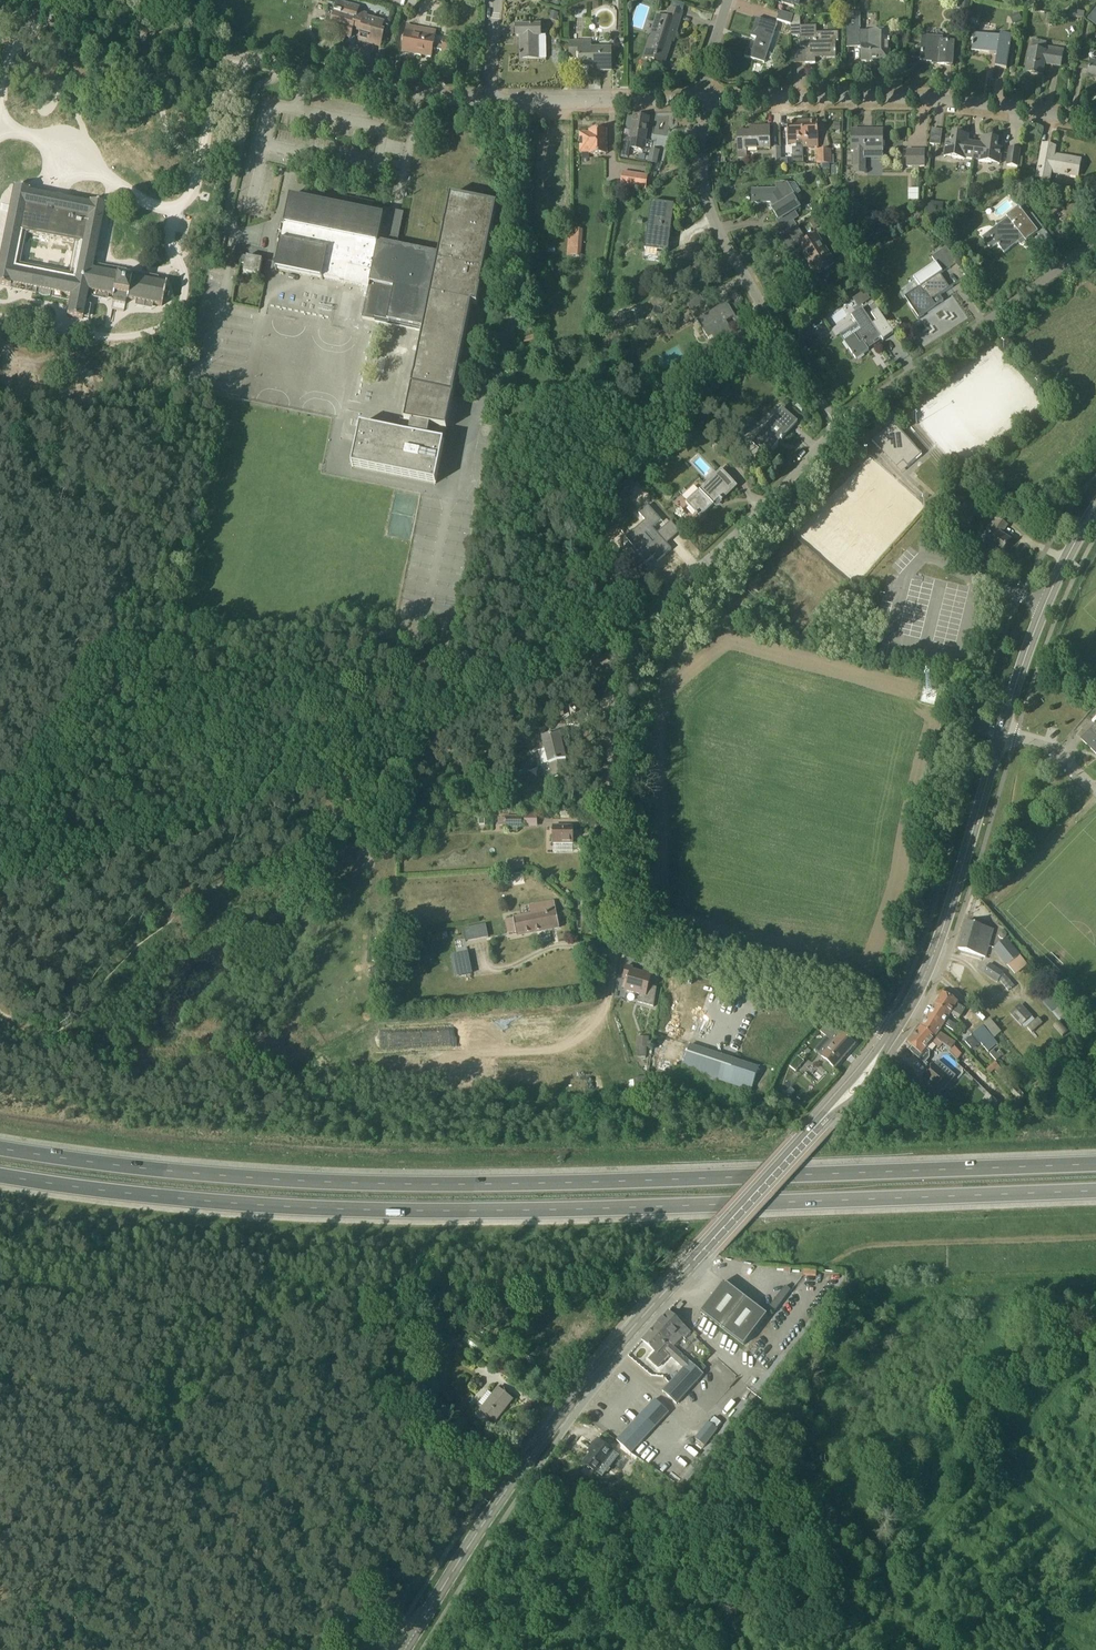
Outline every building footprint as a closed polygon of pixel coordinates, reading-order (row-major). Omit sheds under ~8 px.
[(384,22),(366,17),(367,14),(358,12),(360,7),(339,2),(333,20),(329,19),(325,31),(351,38),(354,27),(362,29),(359,41),(380,47),(384,33),(387,34),(389,26),(383,25),(384,22)] [(679,23),(683,13),(670,9),(667,19),(659,17),(646,58),(665,64),(678,23),(679,23)] [(551,11),(549,19),(557,21),(559,13),(551,11)] [(791,25),(793,19),(793,16),(780,12),(777,20),(791,25)] [(847,47),(860,47),(860,32),(860,28),(861,28),(860,13),(846,13),(847,47)] [(801,47),(805,47),(805,63),(816,63),(815,58),(836,57),(836,41),(838,41),(838,32),(816,33),(816,26),(801,27),(800,16),(793,17),(793,16),(793,19),(791,25),(791,36),(800,36),(801,47)] [(765,63),(777,24),(757,18),(751,37),(759,39),(755,52),(747,49),(745,57),(765,63)] [(541,35),(541,25),(516,25),(516,37),(522,36),(522,44),(520,44),(521,59),(546,59),(546,35),(541,35)] [(444,46),(434,44),(435,36),(406,31),(403,52),(431,57),(433,49),(443,51),(442,55),(453,57),(456,39),(446,38),(444,46)] [(860,32),(860,47),(862,47),(862,61),(890,62),(890,32),(860,32)] [(1000,38),(974,34),(972,50),(997,55),(995,67),(1007,69),(1012,36),(1000,35),(1000,38)] [(952,65),(954,43),(943,42),(943,37),(923,36),(921,60),(933,61),(933,63),(940,63),(940,64),(952,65)] [(1062,55),(1062,53),(1045,51),(1046,43),(1033,41),(1031,50),(1030,50),(1026,72),(1042,75),(1044,65),(1060,66),(1061,55),(1062,55)] [(600,71),(612,71),(612,49),(591,49),(591,42),(570,42),(570,57),(579,57),(579,66),(600,66),(600,71)] [(1091,61),(1088,78),(1095,79),(1095,62),(1091,61)] [(645,140),(649,118),(634,115),(632,130),(631,138),(630,147),(643,150),(644,140),(645,140)] [(796,143),(796,147),(803,147),(802,122),(787,122),(788,143),(796,143)] [(803,148),(818,148),(818,122),(802,122),(803,147),(803,148)] [(738,156),(747,155),(747,149),(770,149),(770,127),(750,127),(750,132),(737,132),(738,156)] [(865,150),(883,150),(883,131),(852,130),(851,152),(855,152),(855,166),(856,166),(856,172),(865,172),(865,150)] [(606,154),(606,131),(590,131),(590,134),(580,134),(581,153),(591,153),(591,154),(606,154)] [(968,142),(969,136),(953,133),(952,140),(950,141),(946,141),(944,157),(965,159),(965,158),(973,159),(976,143),(968,142)] [(997,146),(998,140),(982,138),(981,144),(976,143),(973,159),(979,160),(979,161),(1000,164),(1002,149),(998,148),(997,146)] [(1078,176),(1081,160),(1054,155),(1055,148),(1043,146),(1037,178),(1049,181),(1051,171),(1078,176)] [(773,166),(781,165),(781,147),(772,148),(773,166)] [(657,164),(660,150),(651,148),(648,162),(657,164)] [(1020,150),(1010,148),(1007,165),(1018,167),(1020,150)] [(925,167),(925,149),(906,149),(906,167),(925,167)] [(819,164),(822,164),(829,164),(829,150),(819,150),(819,164)] [(622,171),(620,186),(647,190),(649,175),(622,171)] [(800,208),(793,197),(787,185),(775,185),(775,190),(753,191),(753,203),(771,203),(774,208),(773,209),(779,220),(777,222),(784,234),(797,227),(793,221),(798,218),(794,211),(800,208)] [(0,257),(0,284),(10,286),(11,284),(39,290),(38,293),(50,295),(51,292),(71,296),(67,316),(83,319),(88,291),(114,297),(112,309),(123,311),(125,304),(126,305),(127,299),(162,306),(163,301),(167,302),(169,291),(165,290),(166,285),(92,270),(105,205),(89,202),(89,204),(56,198),(29,192),(30,190),(14,187),(10,207),(0,257)] [(481,287),(480,287),(497,205),(451,195),(444,229),(439,255),(397,246),(403,213),(385,209),(384,215),(290,196),(275,270),(323,280),(324,279),(369,288),(362,319),(423,331),(405,421),(406,421),(403,434),(361,426),(353,466),(435,482),(443,442),(427,439),(430,426),(447,430),(447,428),(472,304),(477,305),(481,287)] [(668,252),(674,205),(652,202),(645,249),(668,252)] [(1026,241),(1038,232),(1019,208),(1007,217),(1011,221),(992,236),(1004,253),(1024,238),(1026,241)] [(817,215),(809,220),(814,229),(822,224),(817,215)] [(572,229),(571,235),(571,246),(579,247),(580,229),(572,229)] [(768,233),(757,241),(761,248),(773,241),(768,233)] [(805,242),(800,235),(783,245),(790,256),(800,249),(805,257),(808,256),(819,273),(835,263),(817,235),(805,242)] [(919,317),(936,306),(937,305),(933,300),(953,286),(953,285),(950,287),(940,274),(943,272),(957,262),(947,247),(932,257),(936,262),(913,277),(920,286),(905,297),(919,317)] [(260,276),(263,260),(242,255),(241,263),(246,264),(244,273),(260,276)] [(865,291),(853,299),(859,307),(871,299),(865,291)] [(691,311),(705,303),(701,296),(687,304),(691,311)] [(733,336),(725,323),(735,316),(727,303),(698,321),(720,357),(749,338),(743,329),(733,336)] [(856,359),(869,350),(867,347),(882,337),(862,308),(852,315),(862,330),(844,341),(856,359)] [(782,440),(798,422),(782,408),(752,442),(767,455),(781,439),(782,440)] [(873,439),(872,440),(881,450),(896,468),(903,462),(908,467),(923,454),(893,421),(892,422),(889,418),(881,424),(885,428),(884,429),(879,424),(869,433),(873,439)] [(722,500),(736,486),(721,470),(700,489),(686,503),(700,518),(720,500),(722,502),(723,501),(722,500)] [(658,561),(671,549),(653,528),(661,521),(648,505),(639,513),(646,521),(627,538),(633,545),(640,539),(647,548),(641,553),(647,561),(652,557),(652,558),(654,557),(658,561)] [(973,513),(964,507),(957,518),(966,524),(973,513)] [(992,528),(994,530),(985,543),(1001,554),(1010,540),(1001,535),(1007,525),(998,519),(992,528)] [(545,720),(564,715),(562,705),(543,710),(545,720)] [(525,728),(521,710),(511,712),(512,718),(515,729),(515,730),(525,728)] [(1089,731),(1081,740),(1095,755),(1095,724),(1089,731)] [(568,773),(565,760),(566,760),(562,741),(570,739),(567,728),(549,732),(550,736),(542,738),(549,764),(550,763),(553,777),(568,773)] [(522,818),(505,818),(505,826),(522,826),(522,818)] [(553,852),(573,852),(573,843),(573,826),(553,826),(553,852)] [(524,860),(508,861),(508,869),(524,868),(524,860)] [(517,936),(560,927),(555,901),(530,906),(532,915),(505,920),(507,934),(516,932),(517,936)] [(988,944),(991,929),(967,922),(963,933),(979,937),(978,942),(988,944)] [(464,930),(466,942),(489,937),(486,925),(464,930)] [(985,957),(988,944),(978,942),(979,937),(963,933),(959,949),(985,957)] [(994,948),(1007,965),(1020,955),(1007,938),(994,948)] [(468,954),(453,957),(458,979),(472,976),(468,954)] [(996,983),(1003,972),(989,964),(985,972),(983,975),(996,983)] [(651,975),(632,970),(633,967),(627,966),(623,978),(629,980),(626,990),(640,994),(638,1002),(654,1007),(657,988),(649,986),(653,973),(652,973),(651,975)] [(1008,990),(1014,986),(1006,975),(1000,979),(1008,990)] [(1070,1014),(1062,1004),(1042,980),(1031,991),(1050,1013),(1052,1012),(1061,1021),(1070,1014)] [(943,993),(935,1005),(950,1015),(951,1014),(959,1019),(965,1009),(957,1004),(958,1002),(943,993)] [(950,1015),(935,1005),(927,1018),(942,1027),(944,1025),(954,1031),(957,1025),(947,1019),(950,1015)] [(1022,1026),(1032,1017),(1020,1005),(1010,1015),(1021,1027),(1022,1026)] [(922,1026),(942,1044),(951,1049),(954,1045),(956,1042),(940,1032),(942,1027),(927,1018),(922,1026)] [(416,1038),(416,1026),(389,1025),(388,1037),(416,1038)] [(981,1043),(990,1054),(994,1050),(999,1045),(983,1025),(970,1037),(973,1041),(978,1045),(981,1043)] [(939,1047),(942,1044),(922,1026),(907,1042),(912,1047),(909,1050),(925,1064),(929,1058),(930,1051),(926,1049),(933,1041),(939,1047)] [(835,1068),(855,1044),(842,1033),(822,1056),(835,1068)] [(646,1051),(646,1036),(636,1036),(636,1051),(646,1051)] [(973,1050),(978,1045),(973,1041),(970,1037),(966,1041),(973,1050)] [(669,1071),(675,1045),(670,1044),(664,1069),(669,1071)] [(751,1090),(759,1068),(690,1045),(682,1070),(716,1081),(717,1078),(751,1090)] [(805,1061),(798,1056),(790,1066),(797,1071),(805,1061)] [(946,1076),(932,1064),(923,1075),(936,1087),(945,1076),(946,1076)] [(745,1344),(768,1314),(725,1281),(702,1311),(745,1344)] [(785,1286),(768,1307),(775,1312),(792,1291),(785,1286)] [(686,1338),(691,1332),(669,1311),(654,1327),(669,1341),(678,1331),(686,1338)] [(705,1373),(690,1360),(669,1341),(654,1327),(642,1342),(656,1356),(662,1349),(683,1368),(682,1370),(663,1390),(678,1403),(705,1373)] [(518,1367),(499,1355),(490,1368),(510,1380),(518,1367)] [(480,1410),(486,1414),(495,1421),(512,1399),(497,1388),(492,1394),(489,1391),(479,1403),(483,1406),(480,1410)] [(632,1452),(670,1411),(656,1398),(618,1439),(632,1452)] [(705,1445),(719,1428),(710,1420),(696,1438),(705,1445)] [(604,1464),(614,1452),(598,1439),(590,1449),(592,1451),(584,1462),(597,1473),(597,1472),(603,1477),(609,1468),(604,1464)]
